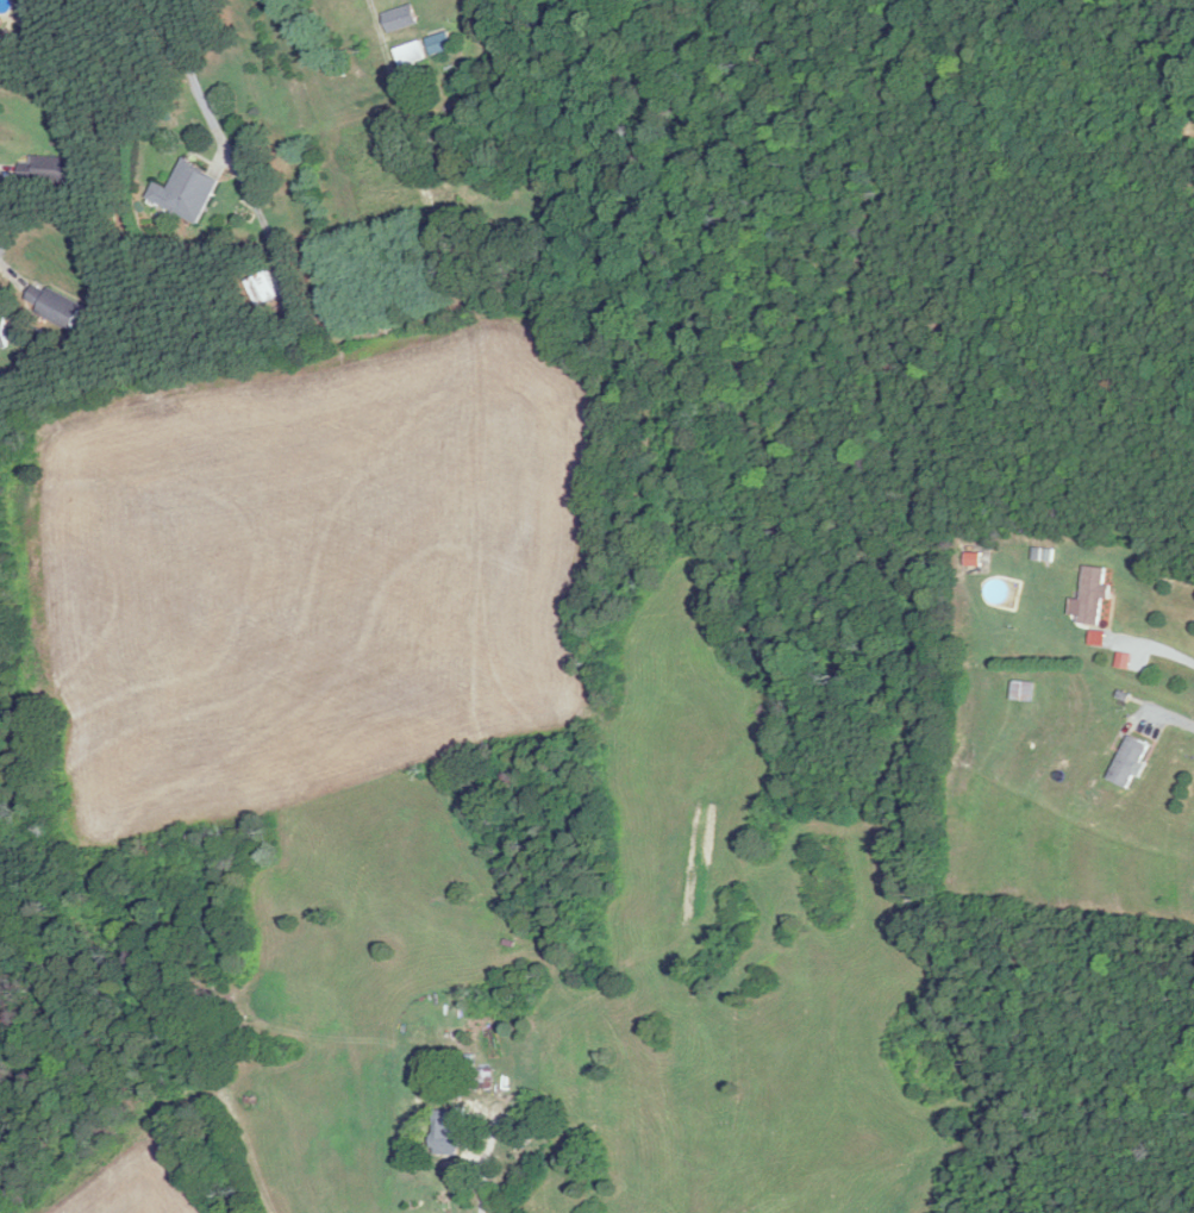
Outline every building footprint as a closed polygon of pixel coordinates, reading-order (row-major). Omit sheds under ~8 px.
[(389,33),(420,23),(414,4),(383,15),(389,33)] [(449,31),(428,38),(433,56),(455,49),(449,31)] [(395,50),(402,70),(428,62),(421,41),(395,50)] [(21,159),(21,183),(76,183),(76,159),(21,159)] [(220,177),(183,161),(171,189),(155,183),(147,201),(201,224),(220,177)] [(282,297),(271,271),(247,281),(258,307),(282,297)] [(37,314),(71,333),(85,308),(37,282),(27,301),(40,308),(37,314)] [(9,349),(6,318),(0,318),(0,349),(9,349)] [(1108,569),(1084,567),(1081,624),(1104,626),(1108,569)] [(1034,684),(1014,684),(1014,702),(1034,702),(1034,684)] [(1129,791),(1151,747),(1130,737),(1108,781),(1129,791)] [(434,1154),(461,1154),(462,1112),(435,1111),(434,1154)]
